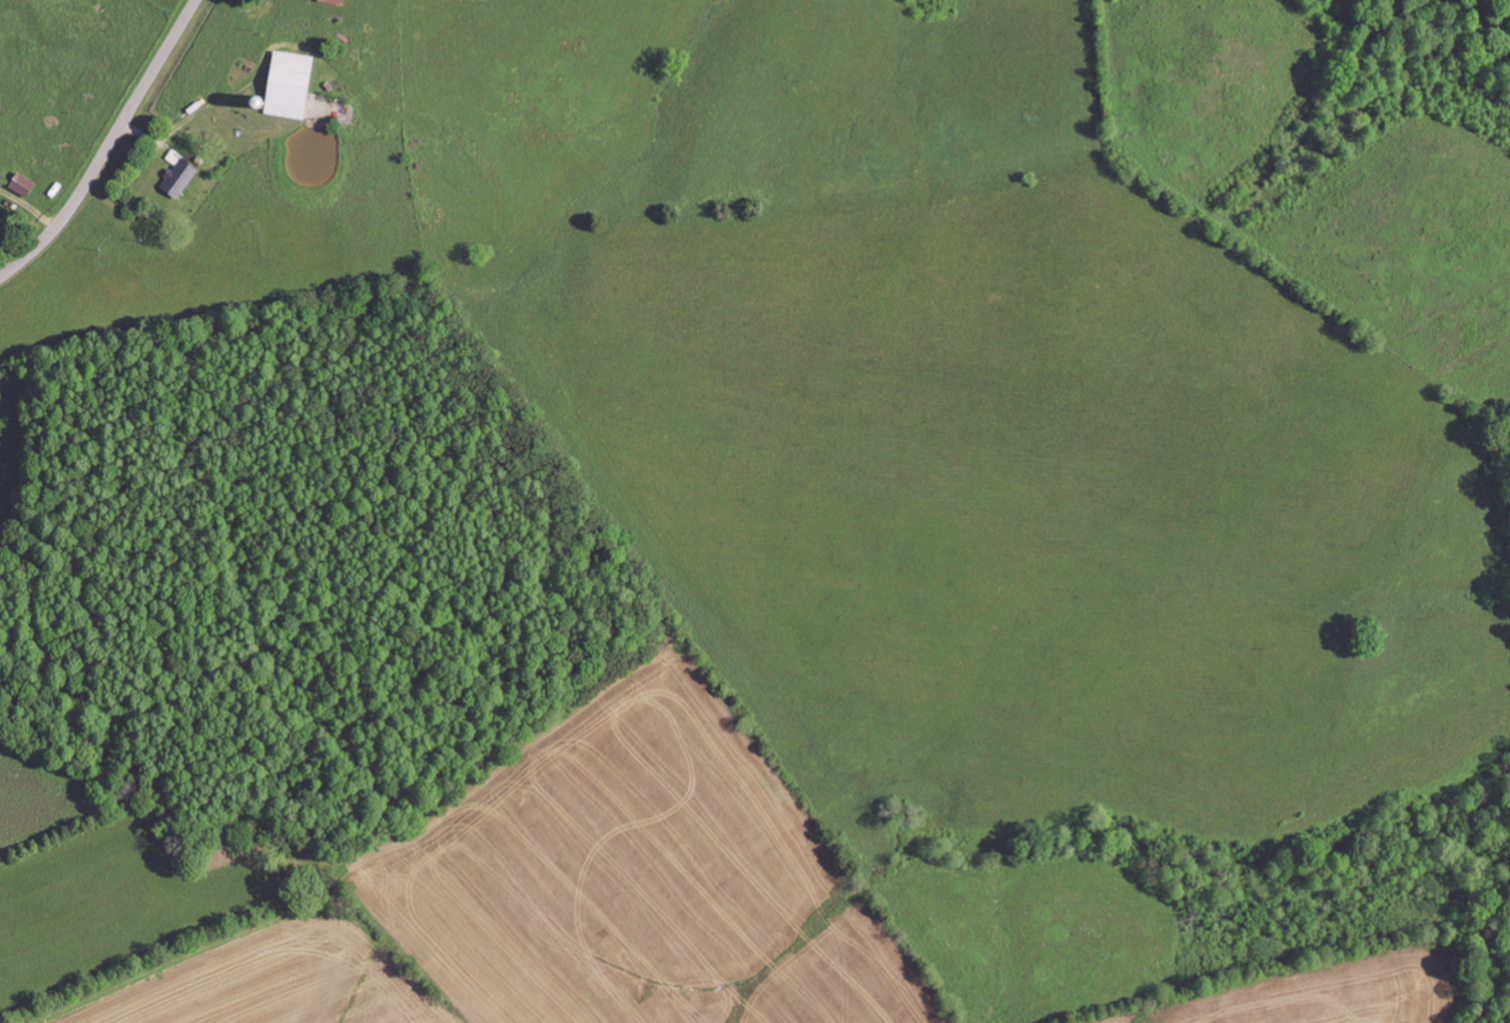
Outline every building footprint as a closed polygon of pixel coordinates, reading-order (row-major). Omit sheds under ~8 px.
[(310,118),(317,55),(276,51),(270,114),(310,118)] [(180,198),(200,168),(182,156),(179,160),(175,158),(172,162),(176,164),(161,185),(180,198)] [(31,197),(38,181),(19,172),(11,189),(31,197)]
